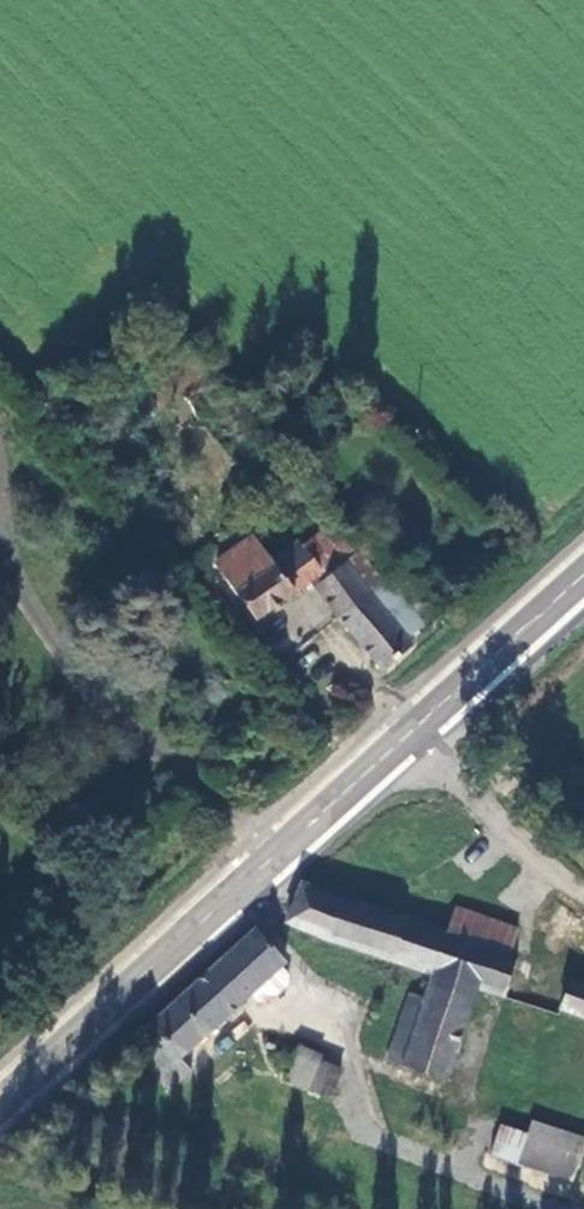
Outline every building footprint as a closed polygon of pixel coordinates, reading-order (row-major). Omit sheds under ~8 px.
[(319,574),(325,582),(342,569),(357,558),(333,528),(302,550),(319,574)] [(276,570),(254,540),(232,556),(235,561),(220,572),(255,620),(319,574),(302,550),(276,570)] [(383,590),(357,558),(342,569),(368,602),(383,590)] [(313,590),(339,623),(368,602),(342,569),(325,582),(313,590)] [(402,644),(420,630),(387,587),(383,590),(368,602),(339,623),(377,673),(407,650),(402,644)] [(355,701),(342,687),(329,699),(342,713),(355,701)] [(448,933),(301,890),(286,924),(435,974),(425,1001),(411,995),(386,1061),(448,1079),(479,988),(505,996),(519,954),(510,952),(519,931),(456,912),(448,933)] [(157,1071),(172,1086),(188,1074),(178,1065),(256,995),(278,975),(284,971),(253,938),(149,1032),(171,1056),(157,1071)] [(285,983),(278,975),(256,995),(261,1002),(271,1004),(286,993),(285,983)] [(560,1016),(583,1023),(583,989),(571,986),(560,1016)] [(302,1051),(289,1079),(330,1097),(342,1073),(324,1066),(327,1060),(302,1051)] [(502,1128),(500,1131),(490,1159),(570,1185),(578,1160),(580,1153),(530,1136),(529,1139),(502,1128)]
